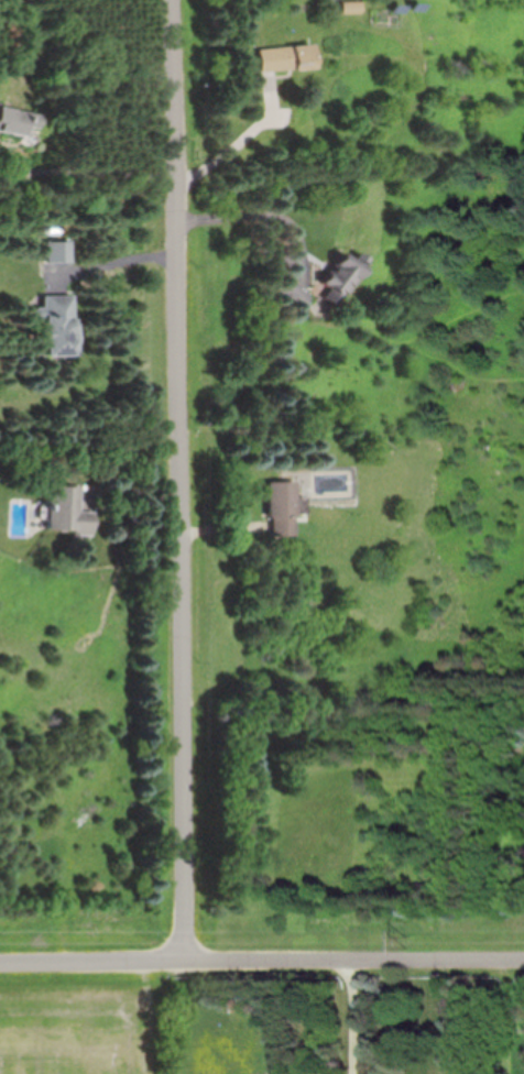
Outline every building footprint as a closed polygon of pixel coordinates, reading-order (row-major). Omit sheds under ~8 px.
[(310,67),(309,45),(256,47),(257,70),(310,67)] [(24,137),(27,120),(10,117),(11,106),(0,104),(0,133),(24,137)] [(70,241),(45,241),(45,263),(70,263),(70,241)] [(320,278),(330,285),(321,298),(332,306),(359,265),(339,251),(320,278)] [(292,308),(304,298),(290,282),(278,292),(292,308)] [(40,355),(75,355),(74,295),(39,295),(40,355)] [(265,482),(266,537),(293,536),(292,481),(265,482)] [(45,532),(90,534),(90,512),(76,511),(76,487),(46,486),(45,532)]
